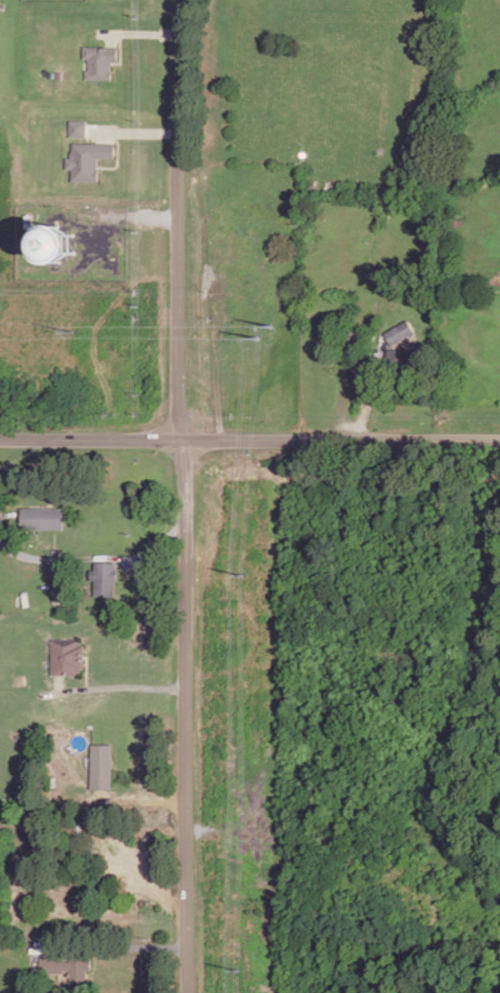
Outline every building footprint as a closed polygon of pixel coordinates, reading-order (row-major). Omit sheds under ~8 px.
[(84,44),(83,57),(89,57),(89,69),(86,69),(86,77),(111,78),(111,70),(110,70),(110,64),(112,64),(112,61),(112,60),(118,60),(118,45),(84,44)] [(86,138),(86,121),(69,121),(69,137),(86,138)] [(73,142),(73,151),(71,151),(71,157),(66,157),(66,167),(72,168),(72,179),(98,180),(98,168),(97,168),(97,166),(97,156),(115,156),(115,143),(73,142)] [(42,261),(75,262),(76,227),(42,226),(42,261)] [(380,333),(387,345),(409,333),(402,321),(380,333)] [(383,350),(383,365),(413,365),(413,350),(383,350)] [(22,507),(22,527),(64,527),(64,507),(22,507)] [(115,561),(115,567),(118,567),(118,578),(116,578),(116,593),(96,593),(96,577),(91,577),(91,567),(96,567),(96,561),(115,561)] [(76,646),(80,646),(80,671),(75,670),(75,677),(47,676),(47,640),(76,640),(76,646)] [(93,744),(112,744),(112,786),(93,786),(93,744)] [(36,958),(59,958),(59,961),(65,961),(65,958),(87,959),(87,972),(82,972),(82,980),(85,980),(85,990),(64,990),(65,972),(35,971),(36,958)]
